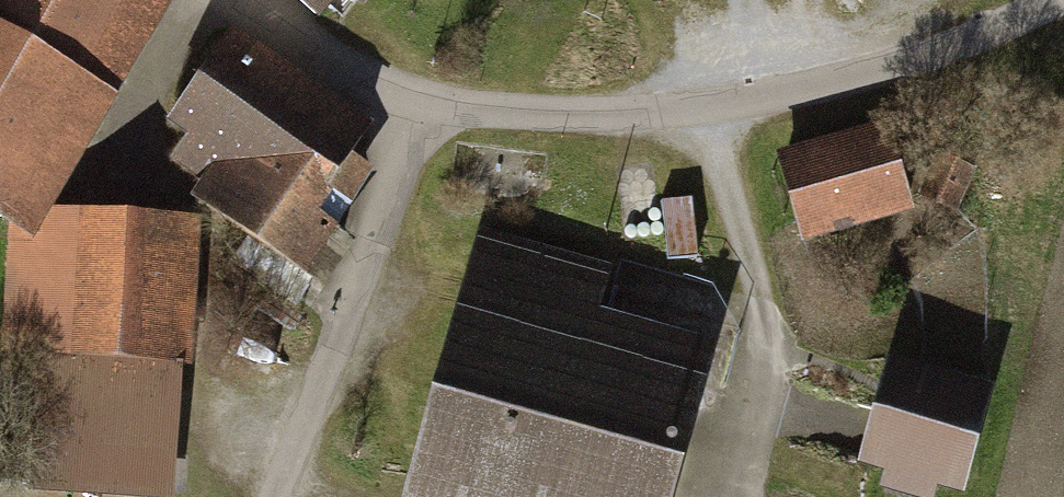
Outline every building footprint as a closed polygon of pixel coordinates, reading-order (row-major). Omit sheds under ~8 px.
[(155,0),(0,0),(0,247),(32,265),(46,244),(182,16),(155,0)] [(327,45),(367,0),(275,0),(327,45)] [(385,150),(232,53),(168,153),(191,168),(180,186),(214,207),(202,226),(327,305),(352,265),(337,256),(374,197),(361,188),(385,150)] [(895,150),(785,175),(806,263),(915,237),(895,150)] [(976,211),(938,194),(926,219),(964,236),(976,211)] [(205,247),(46,244),(32,265),(0,247),(0,378),(45,380),(40,496),(175,496),(180,385),(199,386),(205,247)] [(481,254),(416,496),(691,496),(723,374),(601,342),(615,289),(481,254)] [(897,380),(864,492),(881,496),(974,496),(1000,410),(897,380)]
